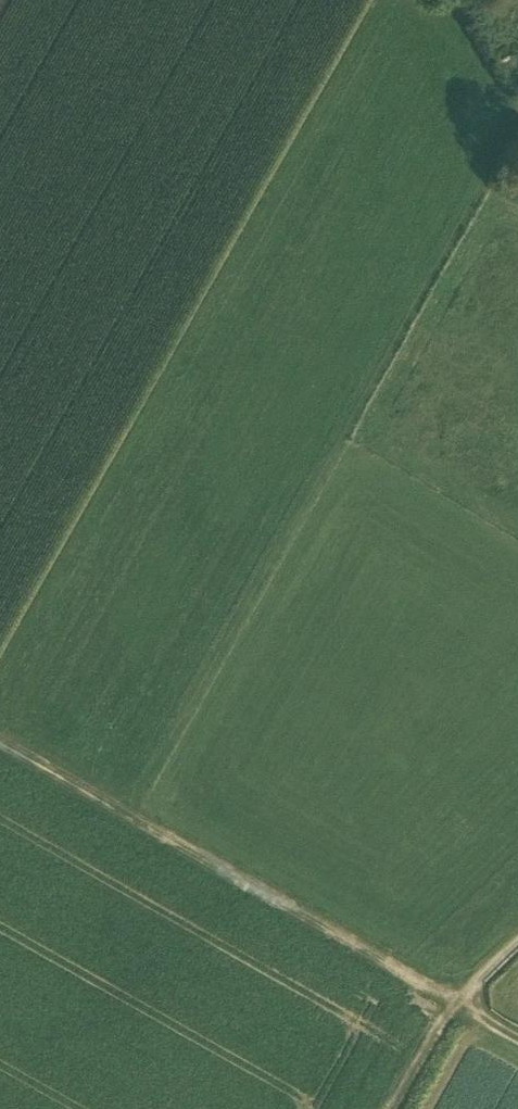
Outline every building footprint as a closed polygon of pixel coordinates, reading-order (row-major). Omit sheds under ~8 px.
[(517,73),(517,62),(514,54),(499,61),(507,78),(517,73)]
